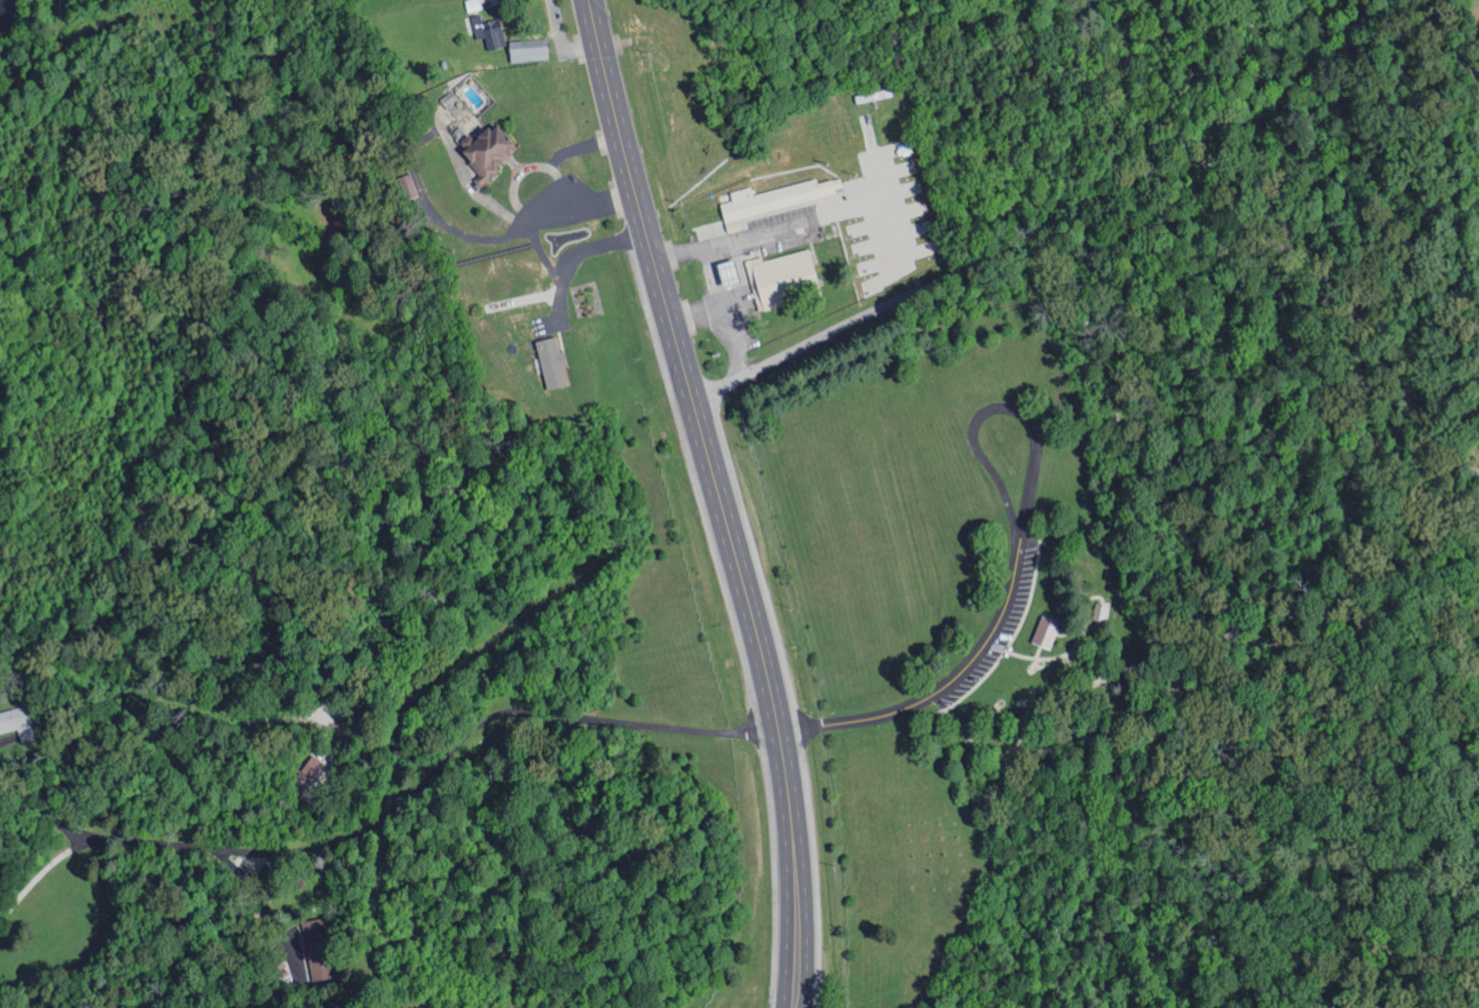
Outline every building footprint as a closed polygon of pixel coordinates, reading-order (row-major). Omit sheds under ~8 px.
[(483,10),(481,0),(467,0),(469,12),(483,10)] [(489,50),(508,45),(501,13),(473,19),(478,39),(486,37),(489,50)] [(742,217),(846,192),(843,177),(820,183),(819,178),(755,194),(754,187),(732,191),(734,200),(723,203),(730,233),(745,230),(742,217)] [(748,260),(760,311),(795,303),(792,288),(801,285),(800,277),(819,273),(813,248),(765,260),(764,256),(748,260)] [(722,263),(728,286),(744,282),(738,259),(722,263)] [(538,341),(550,390),(571,384),(567,366),(569,365),(561,335),(538,341)] [(1094,604),(1102,605),(1105,606),(1103,622),(1099,622),(1091,620),(1094,604)] [(1039,619),(1057,626),(1053,637),(1048,650),(1040,647),(1029,643),(1039,619)] [(16,729),(0,733),(0,714),(28,705),(33,724),(31,724),(35,740),(21,744),(19,738),(16,729)] [(302,919),(322,915),(334,979),(314,983),(302,919)] [(285,966),(277,973),(269,964),(278,957),(285,966)]
